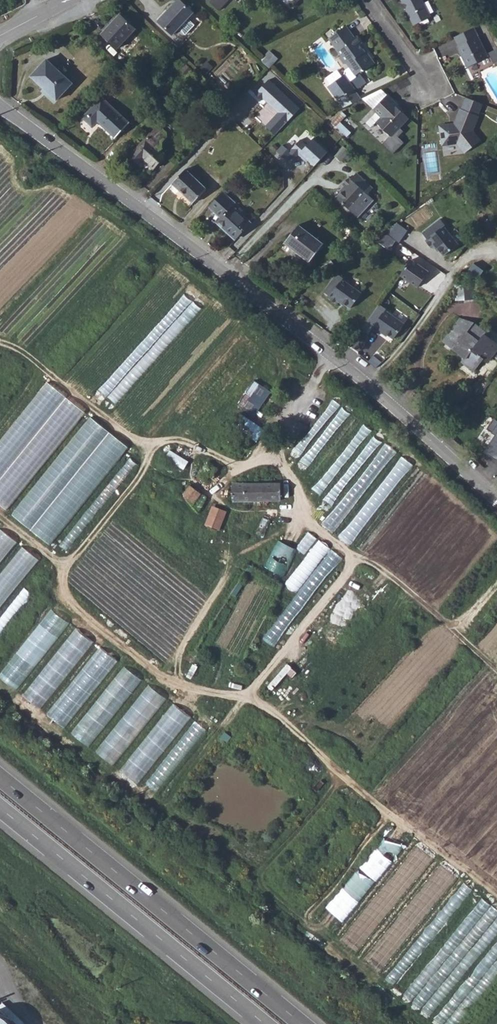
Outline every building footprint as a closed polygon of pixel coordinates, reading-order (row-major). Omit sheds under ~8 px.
[(197,12),(183,0),(179,0),(161,19),(177,34),(197,12)] [(414,23),(431,15),(423,0),(403,0),(414,23)] [(103,31),(119,46),(137,27),(121,12),(103,31)] [(489,55),(474,26),(455,35),(464,53),(463,54),(468,65),(489,55)] [(345,27),(329,39),(340,54),(337,56),(343,64),(347,64),(348,66),(343,70),(342,74),(326,85),(335,98),(342,94),(347,94),(354,89),(348,81),(354,77),(354,74),(360,70),(363,70),(373,64),(364,53),(365,49),(357,38),(353,40),(345,27)] [(48,58),(32,75),(58,99),(73,82),(48,58)] [(300,108),(268,79),(255,92),(278,113),(265,127),(274,136),(300,108)] [(360,98),(354,89),(347,94),(342,94),(335,98),(341,107),(360,98)] [(396,104),(385,94),(371,108),(379,116),(374,122),(388,135),(380,143),(390,153),(401,142),(395,136),(401,131),(397,127),(406,117),(394,106),(396,104)] [(483,103),(467,96),(462,108),(461,107),(455,122),(441,123),(442,143),(457,142),(465,152),(481,140),(473,130),(479,115),(478,115),(483,103)] [(101,97),(82,117),(93,128),(97,124),(115,140),(130,122),(101,97)] [(340,110),(330,121),(346,136),(350,131),(339,121),(345,114),(340,110)] [(159,127),(134,153),(143,162),(147,159),(157,167),(169,154),(166,149),(168,147),(168,139),(172,136),(172,133),(166,126),(159,127)] [(298,154),(314,168),(329,151),(313,137),(306,145),(300,140),(288,154),(294,158),(298,154)] [(197,202),(210,188),(189,169),(176,183),(197,202)] [(363,219),(378,203),(372,197),(378,190),(361,176),(356,180),(355,179),(348,187),(350,189),(341,200),(356,213),(363,219)] [(236,204),(238,201),(227,190),(213,204),(224,215),(220,220),(240,238),(255,222),(236,204)] [(437,221),(430,217),(417,235),(423,239),(421,241),(429,247),(432,244),(443,252),(454,237),(436,223),(437,221)] [(375,239),(390,249),(396,240),(399,243),(408,229),(397,221),(375,239)] [(298,225),(285,240),(310,261),(323,246),(298,225)] [(414,262),(404,277),(422,289),(432,274),(414,262)] [(348,277),(342,272),(328,291),(333,295),(332,298),(339,304),(342,300),(353,309),(365,294),(347,279),(348,277)] [(476,284),(458,285),(459,298),(477,296),(476,284)] [(385,305),(372,325),(378,329),(377,331),(385,336),(388,332),(399,339),(409,324),(390,311),(391,310),(385,305)] [(468,335),(457,328),(445,345),(456,352),(468,335)] [(468,335),(456,352),(468,360),(465,364),(477,372),(486,361),(489,362),(496,351),(496,345),(485,337),(480,344),(468,335)] [(256,416),(272,390),(254,379),(238,405),(256,416)] [(84,408),(43,380),(0,443),(0,502),(13,511),(84,408)] [(303,456),(340,403),(332,397),(295,450),(303,456)] [(232,425),(258,441),(266,428),(240,412),(232,425)] [(316,478),(360,419),(353,414),(309,473),(316,478)] [(88,415),(14,516),(54,545),(128,444),(88,415)] [(496,460),(496,459),(496,420),(493,417),(485,429),(495,435),(484,452),(496,460)] [(316,490),(323,495),(370,428),(363,423),(316,490)] [(355,503),(396,450),(389,445),(359,483),(351,492),(347,497),(355,503)] [(186,467),(189,459),(170,450),(166,459),(186,467)] [(401,478),(412,463),(403,456),(392,472),(401,478)] [(181,494),(194,506),(204,494),(189,483),(181,494)] [(231,497),(279,497),(278,485),(278,484),(231,483),(231,497)] [(205,526),(214,529),(219,516),(211,512),(206,523),(205,526)] [(260,532),(265,533),(270,518),(266,516),(264,516),(257,529),(260,532)] [(0,536),(0,576),(21,544),(3,532),(0,536)] [(297,591),(331,547),(320,539),(286,583),(297,591)] [(267,567),(284,575),(297,548),(280,540),(267,567)] [(332,548),(265,639),(276,647),(342,556),(332,548)] [(32,593),(24,587),(0,619),(0,635),(32,593)] [(17,689),(68,621),(51,608),(0,677),(17,689)] [(75,627),(24,696),(42,709),(93,640),(75,627)] [(99,646),(49,715),(67,728),(117,659),(99,646)] [(292,678),(297,671),(287,663),(269,685),(274,689),(286,674),(292,678)] [(90,746),(143,678),(124,664),(72,732),(90,746)] [(97,752),(116,765),(166,697),(148,683),(97,752)] [(122,770),(140,784),(191,716),(172,702),(122,770)] [(147,783),(158,791),(206,728),(196,721),(147,783)] [(390,826),(330,911),(347,923),(408,838),(390,826)] [(467,913),(479,893),(461,881),(428,933),(436,938),(456,906),(467,913)] [(4,1009),(0,1010),(0,1023),(10,1023),(4,1009)]
